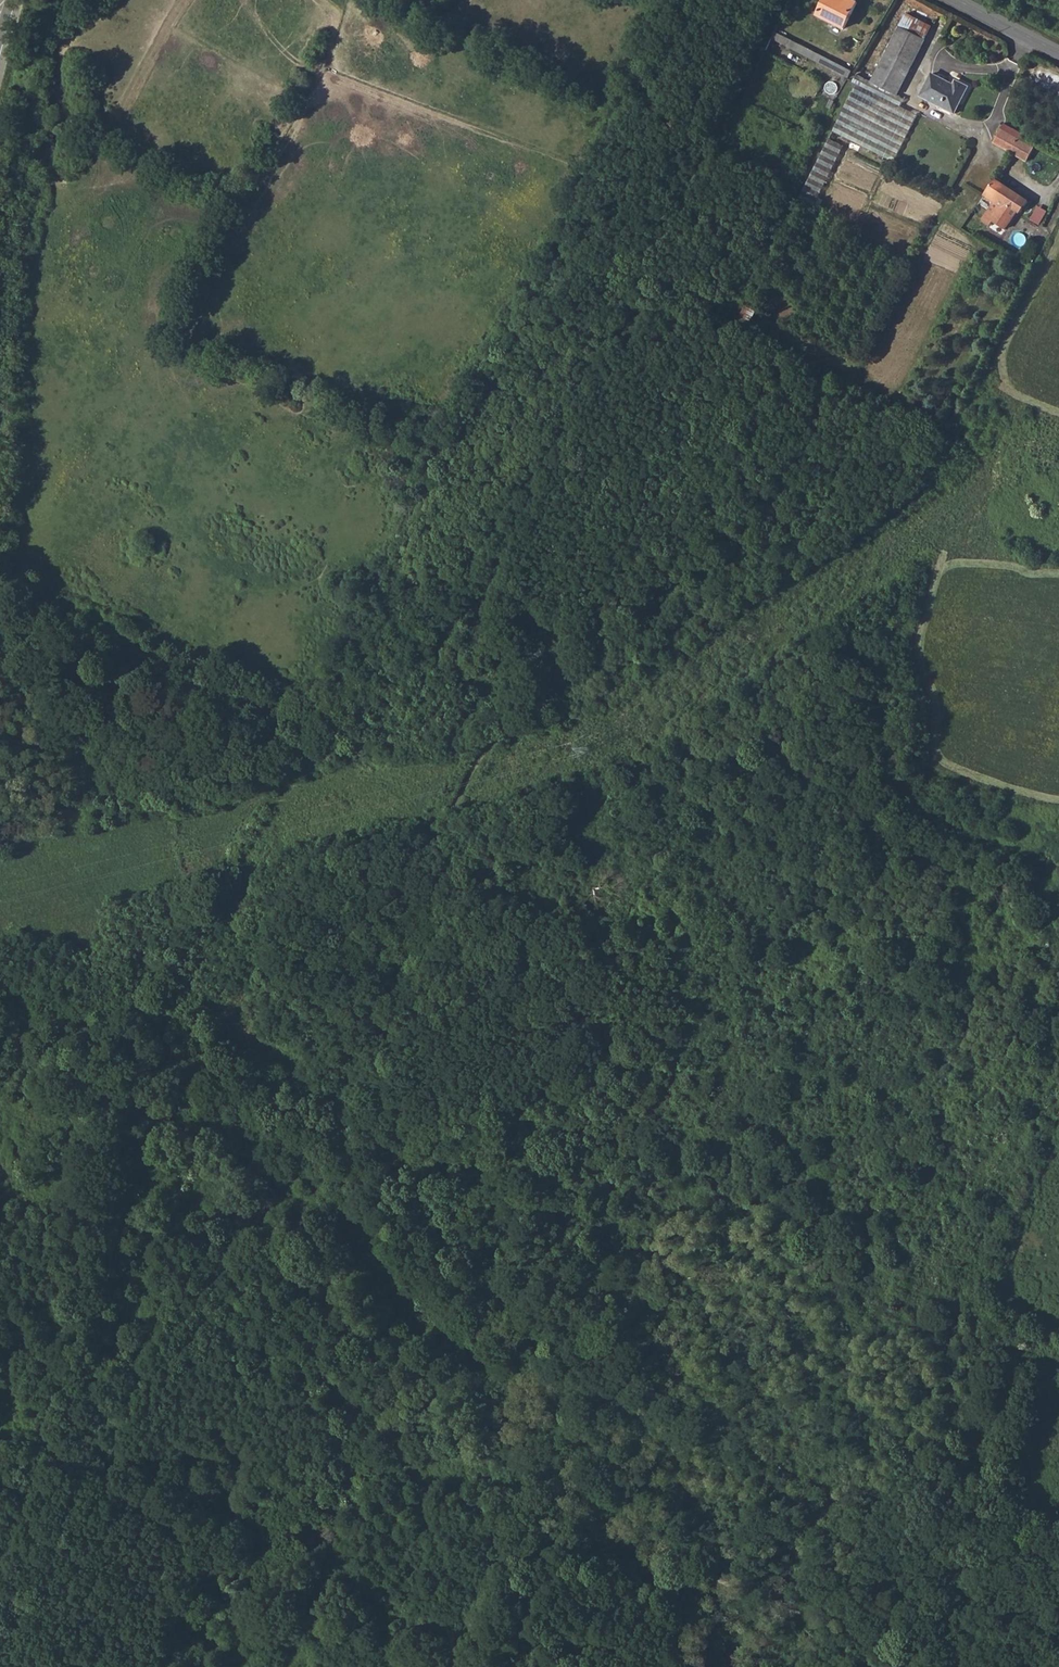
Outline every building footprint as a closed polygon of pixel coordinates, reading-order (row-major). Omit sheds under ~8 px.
[(818,16),(842,28),(855,5),(846,0),(844,1),(842,0),(826,0),(818,16)] [(891,45),(871,83),(895,96),(923,42),(899,30),(891,45)] [(850,72),(773,32),(770,39),(846,79),(850,72)] [(931,75),(920,97),(954,114),(967,88),(956,83),(953,86),(931,75)] [(867,91),(899,108),(903,100),(895,96),(871,83),(867,91)] [(899,108),(867,91),(856,85),(831,133),(892,164),(916,116),(899,108)] [(999,131),(993,143),(1025,160),(1032,147),(999,131)] [(815,206),(846,145),(830,137),(800,198),(815,206)] [(992,201),(980,220),(988,226),(991,222),(1004,230),(1016,212),(1019,213),(1026,202),(991,178),(981,193),(992,201)] [(1031,219),(1042,224),(1049,209),(1038,204),(1031,219)]
